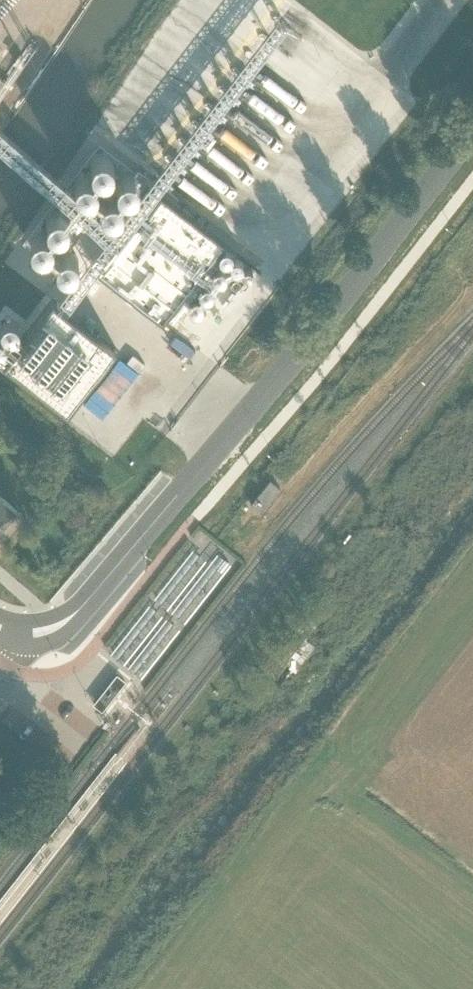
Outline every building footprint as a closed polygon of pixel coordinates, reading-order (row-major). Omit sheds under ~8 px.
[(224,242),(160,193),(98,273),(162,323),(224,242)] [(117,349),(53,300),(3,364),(67,413),(117,349)] [(280,488),(270,480),(251,504),(261,512),(280,488)] [(16,510),(0,496),(0,528),(15,511),(15,512),(16,510)]
